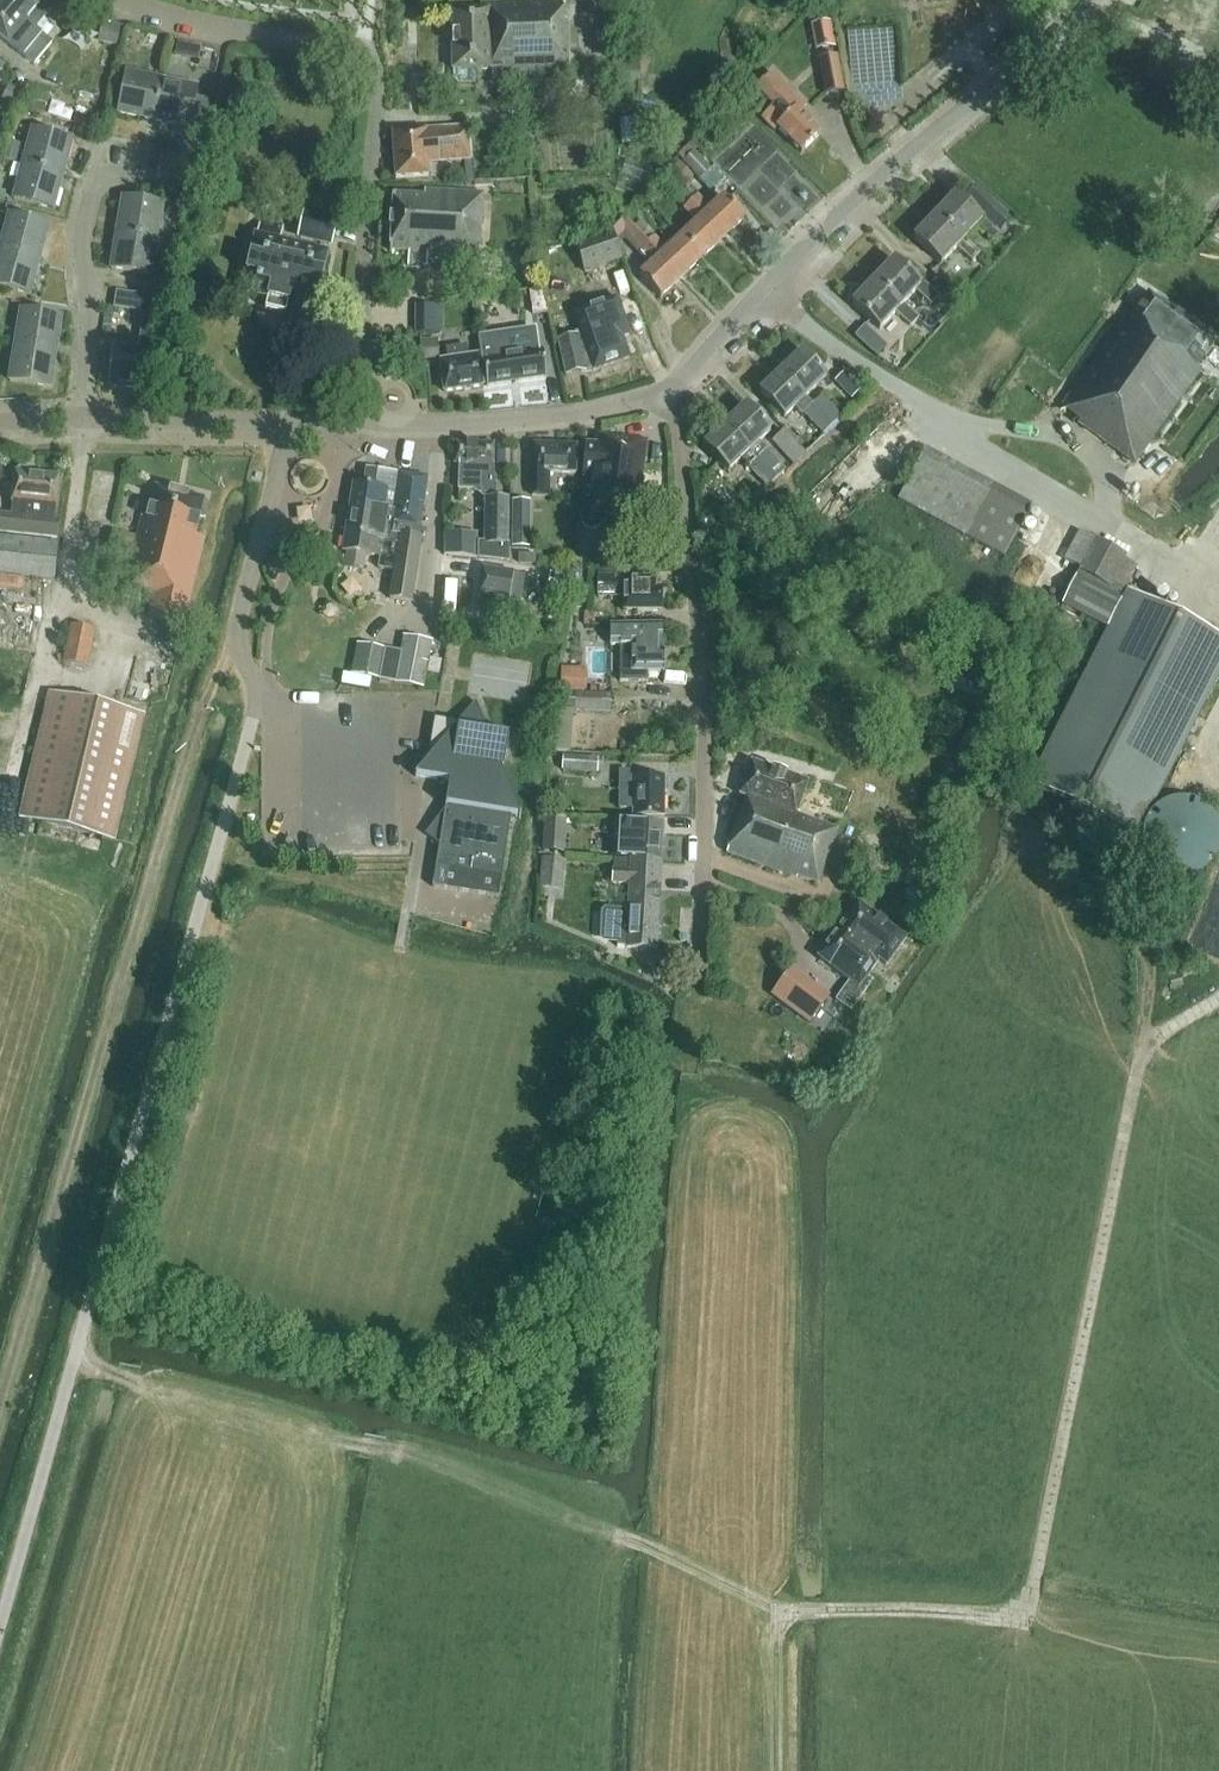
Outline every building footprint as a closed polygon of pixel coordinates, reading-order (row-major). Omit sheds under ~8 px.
[(41,3),(44,0),(0,0),(0,38),(23,57),(23,56),(33,64),(51,43),(41,35),(35,29),(51,11),(41,3)] [(567,21),(564,22),(563,2),(480,3),(480,10),(451,11),(452,80),(457,85),(476,85),(476,70),(490,69),(491,78),(501,78),(501,74),(568,73),(567,21)] [(812,24),(816,48),(838,45),(835,21),(812,24)] [(103,22),(98,42),(118,46),(122,26),(103,22)] [(143,31),(130,28),(126,42),(140,46),(143,31)] [(187,45),(184,57),(199,60),(201,48),(187,45)] [(843,91),(836,54),(816,58),(823,95),(843,91)] [(153,120),(161,80),(126,73),(118,113),(153,120)] [(801,152),(820,134),(799,113),(804,108),(771,73),(755,88),(773,106),(761,117),(774,131),(777,128),(801,152)] [(188,127),(196,87),(161,80),(153,120),(188,127)] [(15,106),(22,92),(8,85),(1,99),(15,106)] [(86,110),(81,126),(97,131),(102,114),(86,110)] [(643,124),(623,122),(620,144),(640,147),(643,124)] [(427,163),(470,161),(468,128),(425,131),(427,163)] [(62,175),(71,140),(32,130),(22,164),(62,175)] [(428,175),(427,163),(425,131),(392,132),(395,177),(428,175)] [(3,141),(0,154),(0,158),(16,162),(20,145),(3,141)] [(711,167),(694,150),(681,162),(697,180),(711,167)] [(693,177),(677,161),(664,174),(679,190),(693,177)] [(52,210),(62,175),(22,164),(13,199),(52,210)] [(954,195),(934,217),(961,242),(964,239),(977,226),(992,240),(999,232),(1011,219),(975,186),(961,201),(954,195)] [(479,246),(482,194),(424,191),(424,196),(393,195),(391,218),(390,218),(389,228),(391,228),(389,252),(407,253),(406,267),(426,268),(426,260),(475,263),(476,245),(479,246)] [(696,195),(689,202),(723,238),(743,219),(723,197),(709,209),(696,195)] [(156,240),(162,205),(122,198),(116,233),(156,240)] [(696,222),(681,236),(702,258),(723,238),(689,202),(682,208),(696,222)] [(329,244),(335,220),(305,213),(299,237),(329,244)] [(48,225),(9,215),(0,246),(0,249),(38,260),(48,225)] [(979,254),(964,239),(961,242),(934,217),(913,239),(940,264),(956,247),(972,262),(979,254)] [(624,219),(611,232),(615,243),(622,236),(649,266),(639,276),(660,298),(680,279),(646,243),(633,229),(624,219)] [(313,310),(327,253),(285,244),(287,238),(280,236),(282,227),(259,222),(256,236),(255,236),(241,293),(267,299),(265,310),(285,315),(287,304),(313,310)] [(611,232),(575,244),(585,272),(621,260),(615,243),(611,232)] [(150,276),(156,240),(116,233),(110,269),(150,276)] [(653,236),(646,243),(680,279),(702,258),(681,236),(666,250),(653,236)] [(38,260),(0,249),(0,287),(29,295),(38,260)] [(931,305),(938,297),(922,282),(919,284),(893,260),(872,282),(900,307),(903,304),(915,291),(931,305)] [(918,319),(903,304),(900,307),(872,282),(852,304),(879,329),(895,312),(910,327),(918,319)] [(153,354),(159,297),(159,288),(143,286),(142,295),(139,295),(137,313),(142,314),(138,351),(113,348),(109,386),(144,389),(147,353),(153,354)] [(531,315),(546,313),(540,288),(502,293),(504,303),(516,302),(516,306),(529,305),(531,315)] [(1062,406),(1080,419),(1077,423),(1134,464),(1200,371),(1196,368),(1206,354),(1209,356),(1216,347),(1213,345),(1215,341),(1148,293),(1129,320),(1125,317),(1062,406)] [(417,332),(442,333),(443,304),(417,303),(417,332)] [(55,352),(60,317),(20,310),(14,346),(55,352)] [(621,338),(630,335),(623,316),(574,333),(575,335),(557,340),(565,375),(592,370),(628,358),(621,338)] [(885,346),(864,326),(853,337),(875,357),(885,346)] [(486,387),(546,378),(542,350),(537,350),(534,332),(487,339),(490,357),(482,359),(486,387)] [(438,359),(436,338),(418,340),(420,361),(438,359)] [(49,387),(55,352),(14,346),(9,381),(49,387)] [(443,392),(482,386),(479,355),(467,357),(466,347),(446,349),(447,360),(439,361),(443,392)] [(805,398),(825,378),(801,352),(780,372),(805,398)] [(846,370),(834,381),(851,400),(863,389),(846,370)] [(805,398),(780,372),(759,392),(784,418),(793,409),(800,416),(802,415),(821,434),(831,425),(811,404),(805,398)] [(811,404),(831,425),(839,416),(820,396),(811,404)] [(758,442),(770,431),(745,405),(724,425),(749,451),(775,478),(782,471),(785,474),(805,455),(782,430),(769,442),(782,455),(776,462),(758,442)] [(775,478),(749,451),(724,425),(704,445),(728,471),(740,460),(766,488),(775,478)] [(586,478),(580,518),(582,519),(582,523),(586,528),(596,530),(602,525),(603,521),(634,525),(638,495),(640,496),(647,441),(597,435),(596,445),(584,444),(582,477),(586,478)] [(493,478),(493,444),(454,443),(454,464),(458,464),(458,491),(470,491),(485,501),(484,542),(478,541),(478,556),(507,560),(507,499),(494,499),(495,478),(493,478)] [(575,473),(576,446),(533,444),(531,495),(549,496),(549,472),(575,473)] [(1033,508),(994,486),(926,449),(898,501),(1005,560),(1033,508)] [(29,474),(26,470),(17,469),(13,472),(12,472),(7,515),(0,514),(0,532),(57,538),(58,520),(54,520),(58,477),(29,474)] [(344,552),(342,568),(362,571),(364,555),(380,557),(378,569),(393,570),(389,600),(410,603),(418,543),(419,529),(426,477),(398,474),(375,470),(366,469),(363,486),(360,485),(352,484),(345,532),(342,552),(344,552)] [(204,518),(208,505),(202,504),(203,499),(154,487),(146,519),(141,518),(124,586),(144,591),(144,593),(153,595),(147,617),(169,623),(164,646),(178,649),(204,539),(194,537),(199,517),(204,518)] [(529,500),(511,500),(510,548),(529,548),(529,500)] [(478,541),(478,533),(442,531),(443,555),(478,559),(478,556),(478,541)] [(1123,560),(1126,556),(1095,539),(1095,540),(1079,532),(1064,560),(1080,569),(1061,603),(1112,630),(1033,786),(1131,836),(1218,663),(1218,636),(1132,592),(1131,593),(1124,590),(1136,567),(1123,560)] [(112,551),(130,552),(130,536),(113,535),(112,551)] [(0,536),(0,576),(52,581),(56,542),(0,536)] [(512,574),(512,573),(482,568),(476,607),(506,612),(507,606),(519,608),(523,575),(512,574)] [(550,573),(547,591),(562,593),(564,575),(550,573)] [(660,611),(660,589),(655,589),(655,579),(642,579),(642,575),(623,575),(623,576),(596,575),(596,598),(621,598),(621,610),(623,611),(660,611)] [(330,601),(329,601),(327,601),(326,601),(324,602),(323,603),(322,604),(321,605),(321,606),(320,608),(320,609),(320,611),(321,612),(321,613),(322,615),(323,616),(324,616),(326,617),(327,617),(329,618),(330,617),(331,617),(333,616),(334,616),(335,615),(336,613),(336,612),(337,611),(337,609),(337,608),(336,606),(336,605),(335,604),(334,603),(333,602),(331,601),(330,601)] [(86,667),(94,630),(71,625),(63,662),(86,667)] [(661,653),(661,626),(609,625),(609,645),(620,646),(620,682),(647,682),(647,673),(664,673),(664,653),(661,653)] [(426,670),(432,641),(401,636),(398,651),(355,643),(348,674),(423,688),(426,670)] [(438,673),(440,661),(428,659),(426,670),(438,673)] [(586,692),(586,669),(561,668),(560,691),(586,692)] [(559,710),(559,711),(573,711),(609,712),(609,694),(560,692),(559,710)] [(113,841),(143,716),(48,693),(18,818),(113,841)] [(496,898),(510,813),(518,815),(518,816),(519,815),(500,765),(503,766),(508,734),(487,730),(477,703),(474,703),(458,723),(434,719),(428,756),(430,757),(414,776),(416,777),(416,776),(449,782),(432,888),(496,898)] [(597,758),(561,757),(561,772),(596,774),(597,758)] [(818,887),(839,831),(795,815),(807,783),(751,763),(739,796),(746,799),(726,853),(818,887)] [(663,817),(663,778),(628,777),(629,772),(619,772),(619,808),(633,809),(633,817),(663,817)] [(1182,798),(1176,799),(1174,799),(1171,800),(1166,802),(1161,804),(1159,806),(1156,807),(1152,811),(1150,814),(1148,817),(1147,819),(1146,822),(1145,824),(1144,827),(1143,830),(1143,832),(1142,835),(1142,838),(1142,840),(1143,843),(1143,846),(1144,849),(1145,851),(1146,854),(1147,856),(1149,860),(1151,862),(1152,864),(1154,866),(1156,868),(1160,870),(1162,872),(1164,873),(1167,874),(1170,875),(1174,876),(1176,877),(1179,877),(1185,877),(1189,877),(1194,875),(1199,873),(1203,871),(1205,870),(1207,868),(1210,865),(1212,863),(1214,861),(1215,860),(1217,856),(1218,854),(1218,851),(1218,825),(1218,823),(1217,820),(1216,818),(1213,813),(1210,810),(1206,807),(1204,805),(1202,804),(1199,802),(1195,801),(1191,799),(1186,798),(1182,798)] [(564,854),(567,818),(545,817),(542,852),(564,854)] [(661,860),(663,825),(613,822),(612,835),(611,859),(630,860),(629,864),(644,864),(645,859),(661,860)] [(565,861),(540,858),(537,887),(561,890),(565,861)] [(655,950),(661,860),(645,859),(644,864),(629,864),(629,870),(612,869),(611,883),(628,884),(627,909),(604,908),(599,912),(598,939),(601,943),(615,943),(615,947),(625,948),(655,950)] [(1194,945),(1218,954),(1218,906),(1209,902),(1194,945)] [(886,967),(906,940),(858,904),(817,958),(849,981),(834,1000),(850,1012),(873,981),(867,977),(879,961),(886,967)] [(786,976),(771,995),(810,1024),(824,1004),(786,976)]
